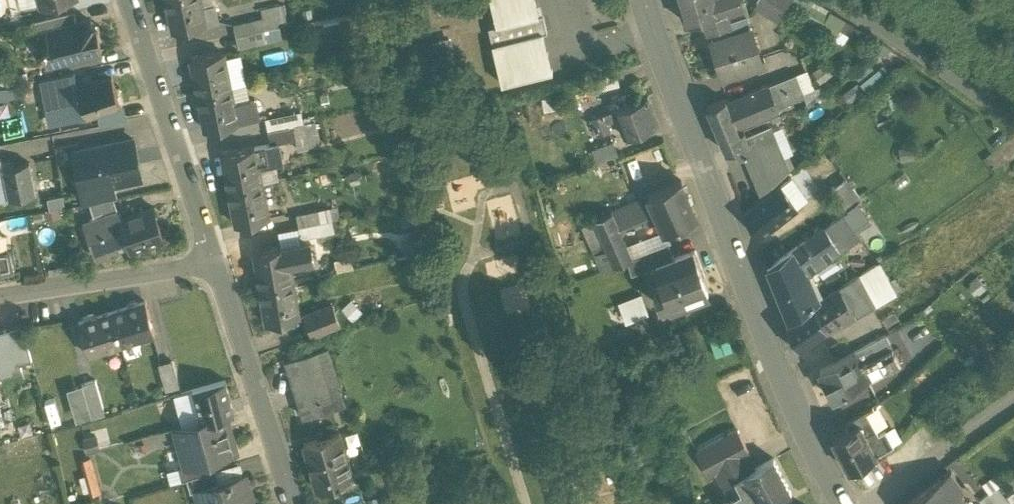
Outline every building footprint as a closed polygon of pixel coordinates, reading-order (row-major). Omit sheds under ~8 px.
[(173,30),(204,22),(201,8),(199,0),(166,0),(173,30)] [(496,25),(488,27),(492,44),(502,82),(552,70),(543,32),(547,31),(543,13),(538,14),(534,0),(490,0),(496,25)] [(686,22),(725,9),(743,4),(742,2),(742,0),(679,0),(686,22)] [(756,1),(758,5),(777,17),(788,0),(757,0),(756,1)] [(743,4),(725,9),(729,21),(746,15),(748,15),(744,2),(742,2),(743,4)] [(213,5),(201,8),(204,22),(216,19),(213,5)] [(817,9),(812,6),(806,17),(811,20),(817,9)] [(75,9),(40,17),(42,30),(54,28),(53,27),(78,21),(75,9)] [(725,9),(704,16),(708,27),(710,27),(729,21),(725,9)] [(827,15),(817,9),(811,20),(821,26),(827,15)] [(821,26),(818,30),(831,38),(843,18),(830,10),(827,15),(821,26)] [(729,21),(710,27),(714,38),(750,27),(746,15),(729,21)] [(78,21),(53,27),(54,28),(55,33),(46,46),(66,60),(101,52),(95,23),(95,22),(89,18),(88,19),(78,21)] [(261,18),(233,23),(236,35),(255,31),(264,29),(261,18)] [(714,38),(711,39),(722,74),(756,64),(749,41),(755,40),(750,26),(750,27),(714,38)] [(255,31),(236,35),(238,45),(257,41),(255,31)] [(898,52),(882,42),(876,50),(893,61),(898,52)] [(223,52),(191,58),(198,93),(230,87),(223,52)] [(868,88),(886,74),(874,59),(856,73),(868,88)] [(830,73),(824,64),(814,71),(820,80),(830,73)] [(66,72),(39,78),(43,93),(63,89),(69,87),(66,72)] [(795,73),(783,78),(792,100),(804,94),(795,73)] [(111,75),(77,86),(86,113),(87,115),(121,104),(111,75)] [(783,78),(768,84),(777,106),(791,100),(792,100),(783,78)] [(768,84),(726,101),(737,127),(778,110),(777,106),(768,84)] [(852,86),(843,93),(852,105),(862,97),(852,86)] [(230,87),(198,93),(205,128),(237,122),(234,103),(230,87)] [(63,89),(43,93),(44,102),(52,100),(55,112),(69,108),(63,89)] [(647,96),(591,117),(598,135),(610,130),(607,122),(618,118),(625,137),(658,124),(647,96)] [(254,98),(234,103),(237,122),(258,117),(254,98)] [(725,99),(707,107),(726,151),(737,147),(749,142),(746,135),(744,130),(739,132),(737,127),(726,101),(725,99)] [(69,108),(55,112),(59,130),(90,125),(87,115),(86,113),(72,117),(69,108)] [(300,112),(265,119),(267,129),(287,125),(301,122),(300,112)] [(287,125),(267,129),(270,143),(277,141),(277,142),(286,141),(285,138),(289,137),(287,125)] [(783,156),(770,125),(759,130),(765,133),(766,133),(777,159),(783,156)] [(765,133),(759,130),(746,135),(749,142),(737,147),(742,157),(744,156),(745,157),(746,157),(752,171),(777,161),(777,159),(766,133),(765,133)] [(133,138),(78,148),(84,182),(85,187),(114,182),(140,177),(133,138)] [(270,143),(254,147),(258,165),(281,160),(277,142),(277,141),(270,143)] [(613,141),(593,149),(597,161),(617,153),(613,141)] [(254,147),(222,153),(229,188),(261,182),(258,165),(254,147)] [(777,161),(752,171),(762,194),(789,170),(783,156),(777,159),(777,161)] [(4,165),(3,165),(6,179),(10,196),(35,191),(29,160),(4,165)] [(807,199),(791,177),(780,185),(796,207),(807,199)] [(845,178),(831,188),(847,209),(861,198),(845,178)] [(0,180),(0,198),(10,196),(6,179),(0,180)] [(681,180),(648,195),(656,211),(660,221),(664,231),(697,216),(681,180)] [(114,182),(85,187),(84,182),(78,183),(82,202),(89,200),(96,199),(113,196),(117,195),(114,182)] [(261,182),(229,188),(236,223),(268,217),(261,182)] [(780,185),(743,213),(759,235),(796,207),(780,185)] [(604,238),(591,244),(601,268),(627,258),(631,257),(619,227),(644,216),(656,211),(648,195),(595,218),(604,238)] [(96,199),(89,200),(94,215),(117,208),(113,196),(96,199)] [(120,217),(119,217),(128,243),(130,249),(163,238),(153,206),(120,217)] [(330,207),(295,213),(297,225),(317,221),(332,218),(330,207)] [(94,215),(89,217),(95,234),(89,236),(95,253),(128,243),(119,217),(120,217),(117,208),(94,215)] [(656,211),(644,216),(648,226),(660,221),(656,211)] [(844,212),(824,226),(840,249),(860,235),(844,212)] [(317,221),(297,225),(300,237),(319,233),(317,221)] [(824,226),(792,248),(808,273),(840,250),(840,249),(824,226)] [(307,241),(287,245),(290,264),(311,259),(307,241)] [(631,257),(627,258),(631,273),(656,264),(656,263),(670,258),(665,244),(631,257)] [(287,245),(254,251),(260,285),(293,279),(290,264),(287,245)] [(15,266),(9,247),(0,248),(0,268),(15,266)] [(808,273),(792,248),(767,265),(789,319),(808,306),(820,298),(808,273)] [(670,258),(656,263),(656,264),(662,281),(671,304),(672,306),(708,293),(702,276),(705,275),(695,249),(670,258)] [(880,260),(851,279),(859,292),(860,292),(869,307),(896,291),(890,278),(880,260)] [(901,287),(894,275),(890,278),(896,290),(901,287)] [(293,279),(260,285),(266,320),(299,314),(293,279)] [(859,292),(851,279),(839,287),(856,314),(869,307),(860,292),(859,292)] [(662,281),(657,283),(654,289),(660,303),(665,306),(671,304),(662,281)] [(839,287),(813,305),(827,326),(835,320),(838,325),(856,314),(839,287)] [(146,299),(112,309),(121,341),(155,331),(146,299)] [(333,303),(305,314),(311,332),(340,321),(333,303)] [(807,308),(790,320),(790,319),(786,322),(795,348),(827,326),(813,305),(807,308)] [(112,309),(80,318),(89,350),(121,341),(112,309)] [(895,310),(883,317),(890,330),(903,323),(895,310)] [(0,328),(0,371),(22,364),(21,359),(32,356),(22,321),(0,328)] [(885,333),(853,350),(853,351),(853,350),(859,362),(891,346),(885,333)] [(891,346),(859,362),(868,379),(900,362),(891,346)] [(325,347),(285,360),(303,415),(342,403),(325,347)] [(853,351),(819,368),(834,397),(868,379),(859,362),(853,350),(853,351)] [(173,358),(160,362),(166,386),(179,383),(173,358)] [(96,376),(82,379),(89,404),(103,400),(96,376)] [(226,377),(194,386),(202,417),(224,411),(224,412),(235,409),(226,377)] [(841,396),(847,408),(876,393),(870,381),(841,396)] [(878,432),(865,409),(847,420),(848,422),(850,426),(859,422),(876,454),(893,444),(885,429),(878,432)] [(183,423),(178,424),(187,460),(187,461),(206,456),(234,448),(224,412),(224,411),(202,417),(183,423)] [(876,454),(859,422),(850,426),(832,436),(849,469),(876,454)] [(748,453),(750,452),(737,427),(695,449),(709,474),(715,471),(728,496),(722,499),(724,503),(766,503),(768,503),(788,493),(791,491),(773,457),(755,466),(748,453)] [(4,437),(9,461),(42,453),(36,430),(4,437)] [(338,431),(302,442),(317,488),(353,477),(338,431)] [(90,453),(82,455),(91,488),(99,486),(90,453)] [(206,456),(187,461),(187,460),(178,462),(182,475),(186,473),(209,467),(206,456)] [(209,467),(186,473),(190,488),(198,486),(197,486),(219,479),(216,465),(209,467)] [(905,503),(970,503),(959,490),(960,481),(950,469),(905,503)] [(1003,479),(1013,494),(1013,471),(1003,479)] [(197,486),(198,486),(203,503),(252,503),(243,472),(219,479),(197,486)] [(998,483),(976,501),(978,503),(1007,503),(1011,501),(998,483)] [(788,493),(768,503),(793,503),(788,493)]
